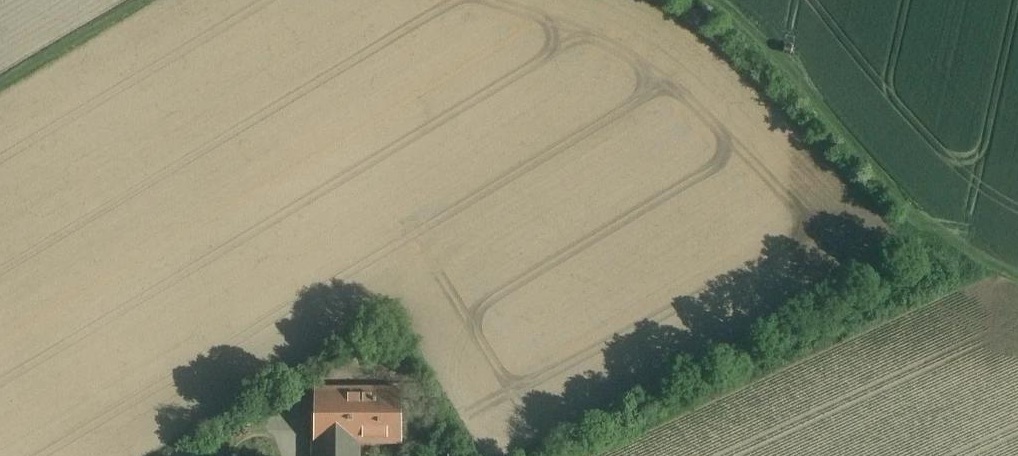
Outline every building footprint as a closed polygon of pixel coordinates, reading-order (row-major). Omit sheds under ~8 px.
[(315,389),(314,455),(358,455),(358,443),(402,444),(402,391),(315,389)]
